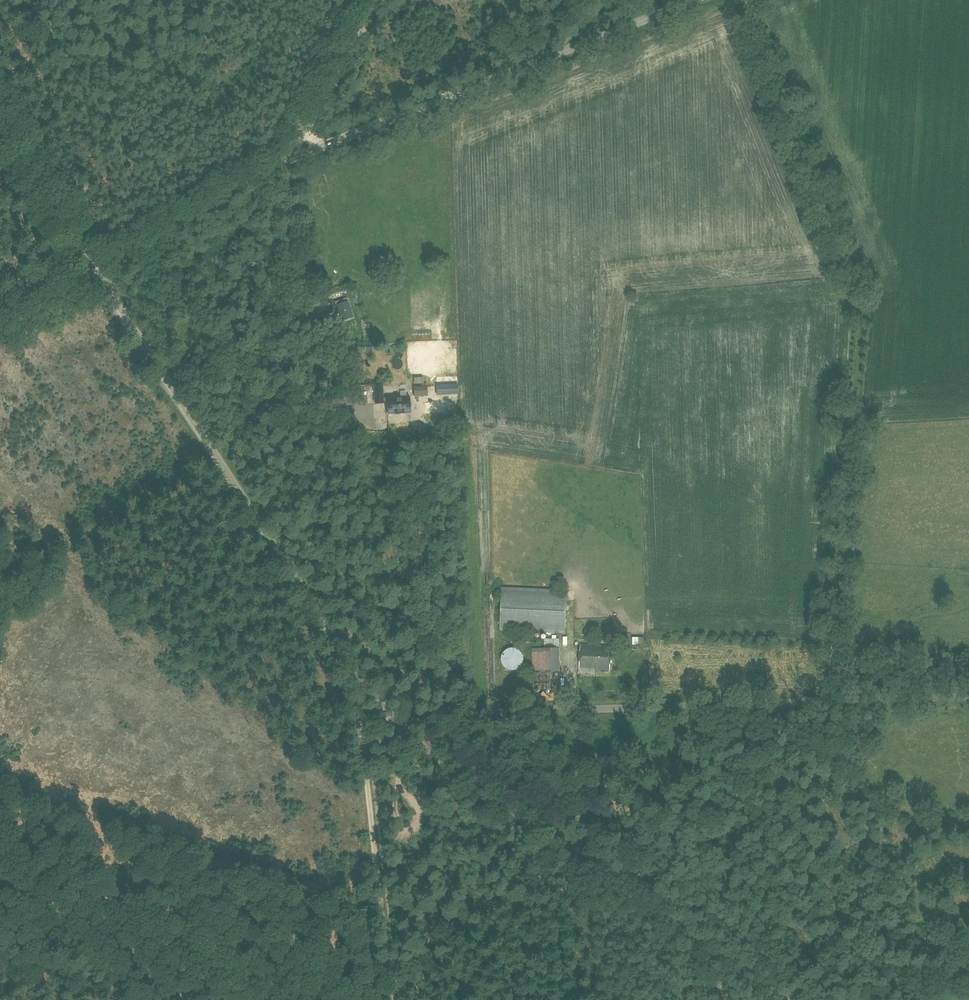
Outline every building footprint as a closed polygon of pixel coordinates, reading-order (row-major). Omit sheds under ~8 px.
[(325,309),(325,308),(324,298),(320,299),(311,300),(312,310),(325,309)] [(348,301),(347,299),(342,300),(343,303),(338,304),(338,302),(336,303),(336,304),(340,321),(353,318),(348,301)] [(437,395),(458,394),(458,384),(436,385),(437,395)] [(374,403),(382,403),(382,385),(373,385),(374,403)] [(414,396),(427,396),(426,386),(414,387),(414,396)] [(388,414),(409,413),(408,397),(387,398),(388,414)] [(566,591),(567,586),(561,586),(561,590),(502,588),(500,630),(564,632),(566,591)] [(536,637),(535,634),(530,633),(511,633),(511,642),(529,643),(530,637),(536,637)] [(610,670),(611,647),(580,646),(579,666),(595,667),(595,669),(610,670)] [(515,648),(510,648),(506,649),(503,652),(501,656),(501,661),(502,665),(505,668),(509,670),(513,670),(518,669),(521,666),(523,662),(523,658),(522,653),(519,650),(515,648)] [(532,672),(533,700),(553,700),(552,683),(554,683),(554,672),(532,672)] [(663,719),(662,711),(653,712),(654,720),(663,719)] [(600,714),(600,722),(616,720),(616,713),(600,714)]
